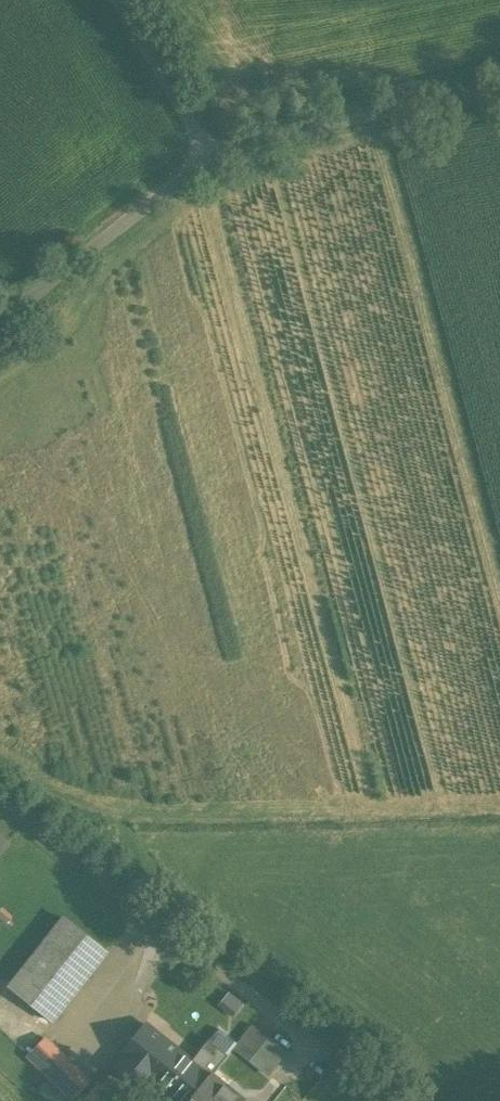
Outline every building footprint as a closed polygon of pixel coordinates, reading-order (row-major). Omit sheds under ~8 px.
[(64,918),(9,987),(52,1022),(107,952),(64,918)] [(146,1024),(114,1064),(145,1088),(152,1080),(167,1092),(160,1100),(190,1100),(210,1075),(196,1064),(197,1064),(182,1052),(181,1052),(146,1024)] [(35,1031),(20,1047),(74,1100),(75,1100),(90,1085),(55,1051),(56,1050),(35,1031)] [(276,1070),(291,1049),(273,1035),(257,1056),(276,1070)] [(190,1100),(244,1100),(245,1099),(228,1085),(226,1087),(212,1075),(214,1074),(213,1073),(210,1075),(190,1100)] [(96,1091),(95,1090),(86,1100),(118,1100),(103,1089),(102,1090),(96,1091)]
